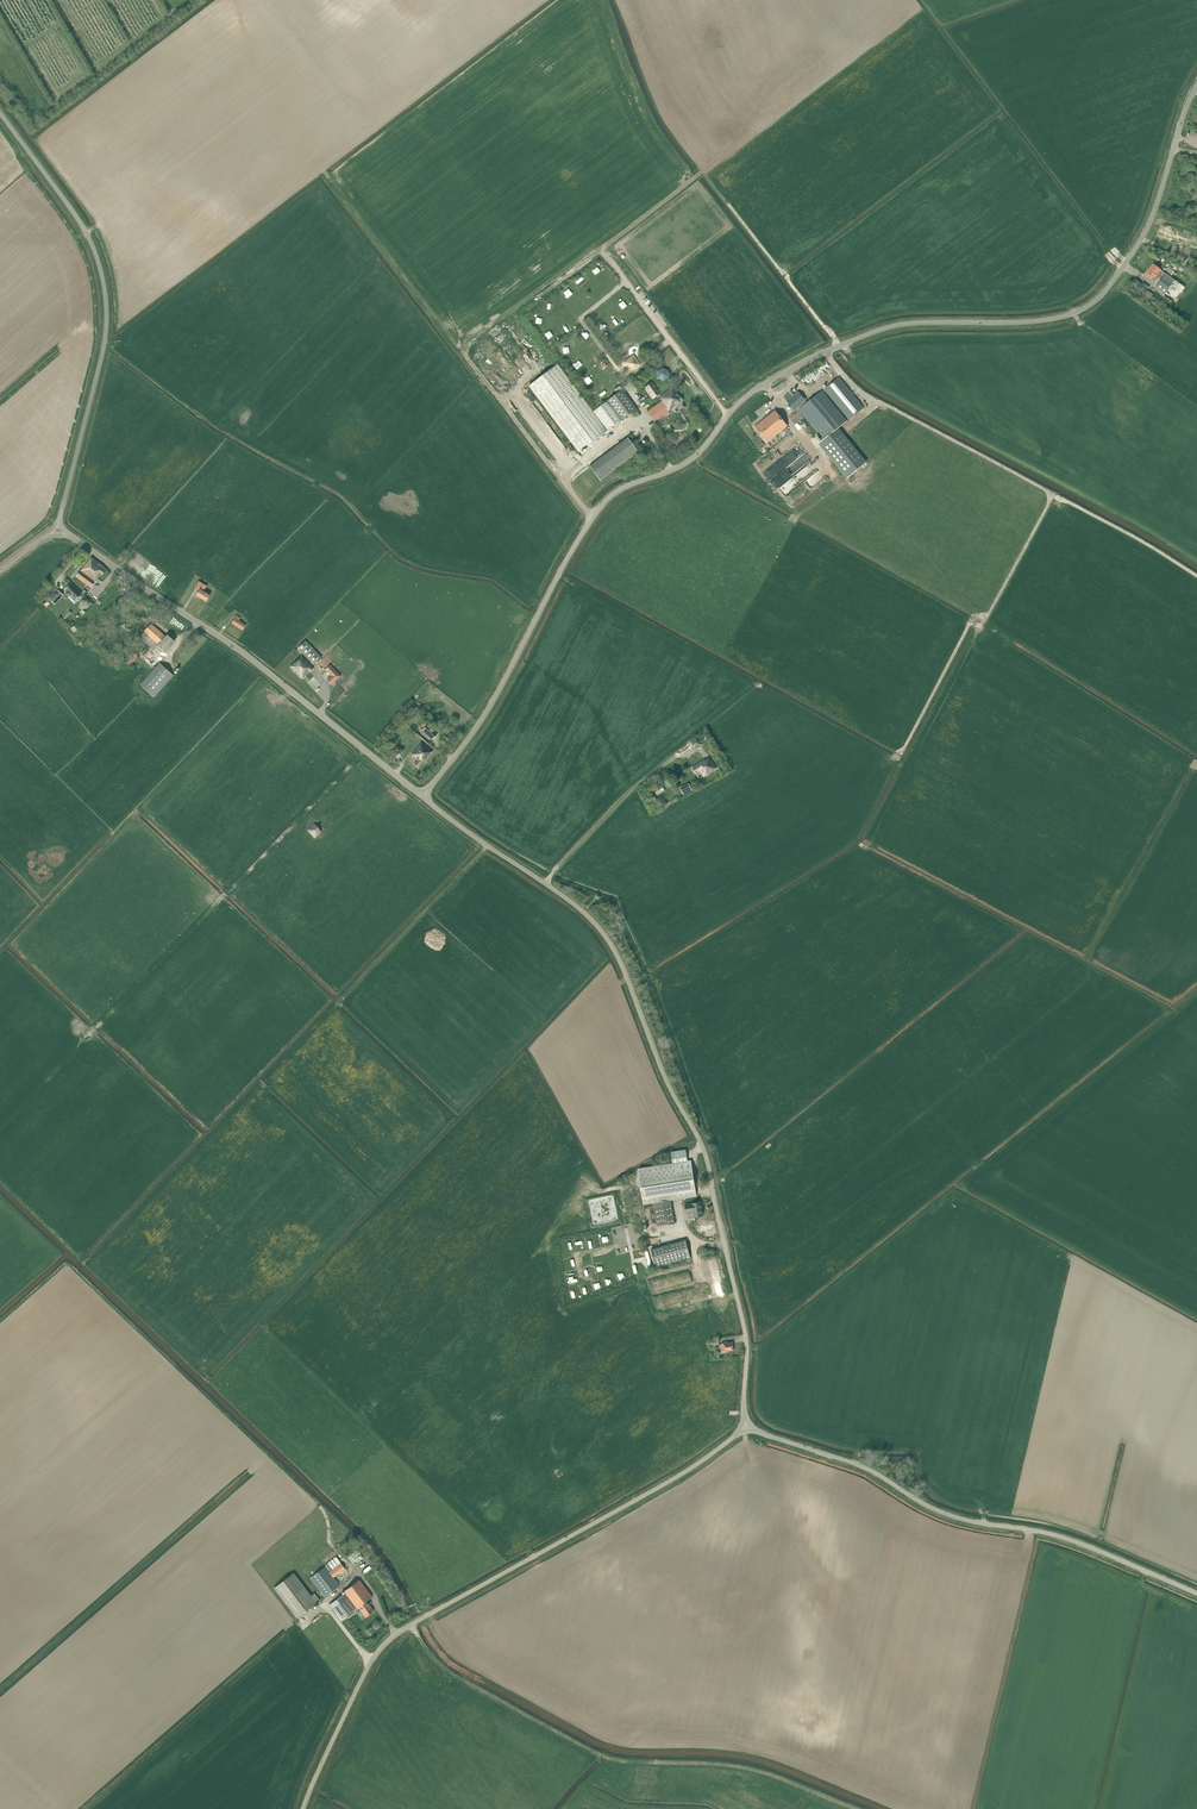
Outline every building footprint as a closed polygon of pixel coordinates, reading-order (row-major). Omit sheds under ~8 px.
[(1147,273),(1154,279),(1161,269),(1153,264),(1147,273)] [(1166,272),(1152,291),(1176,309),(1190,290),(1166,272)] [(636,360),(622,370),(626,375),(640,365),(636,360)] [(617,393),(592,411),(557,364),(529,386),(579,452),(607,431),(606,430),(636,409),(622,389),(619,386),(614,390),(617,393)] [(667,379),(661,376),(656,380),(657,386),(662,389),(667,385),(667,379)] [(839,377),(824,389),(849,419),(864,407),(839,377)] [(651,383),(645,388),(652,398),(659,393),(651,383)] [(661,401),(668,411),(675,405),(678,409),(682,407),(681,404),(682,403),(680,401),(682,400),(672,387),(659,397),(662,400),(660,401),(661,401)] [(798,392),(795,394),(792,390),(789,392),(790,393),(784,397),(787,401),(786,401),(794,410),(799,406),(801,408),(798,410),(824,440),(819,444),(848,478),(866,463),(837,429),(847,421),(822,390),(808,402),(806,400),(806,401),(798,392)] [(643,397),(638,400),(642,406),(647,402),(643,397)] [(668,411),(661,401),(647,412),(655,421),(658,419),(660,421),(664,418),(662,416),(668,411)] [(775,411),(761,422),(773,437),(787,426),(775,411)] [(773,437),(761,422),(756,427),(768,442),(773,437)] [(638,452),(627,438),(589,467),(600,481),(638,452)] [(92,558),(88,562),(97,569),(93,575),(97,579),(101,575),(102,576),(107,570),(92,558)] [(80,571),(95,582),(97,579),(93,575),(97,569),(88,562),(80,571)] [(91,587),(95,582),(80,571),(77,576),(91,587)] [(198,581),(194,588),(199,590),(196,595),(206,601),(210,595),(204,592),(207,586),(203,584),(198,581)] [(71,584),(66,590),(68,591),(68,592),(67,593),(70,596),(69,597),(76,604),(79,600),(78,599),(82,594),(71,584)] [(56,604),(64,596),(59,591),(51,599),(56,604)] [(237,616),(232,623),(243,630),(246,625),(239,621),(241,618),(237,616)] [(145,631),(139,637),(154,650),(158,646),(164,651),(174,640),(168,634),(166,636),(151,623),(144,631),(145,631)] [(305,641),(297,649),(313,665),(322,658),(305,641)] [(133,651),(125,661),(130,666),(138,656),(133,651)] [(290,666),(301,679),(313,667),(302,655),(290,666)] [(159,663),(140,685),(154,697),(173,676),(159,663)] [(331,665),(325,670),(330,676),(327,679),(332,684),(341,676),(331,665)] [(427,725),(422,730),(423,731),(423,730),(432,738),(432,739),(437,734),(427,725)] [(447,729),(443,734),(447,738),(451,733),(447,729)] [(694,737),(690,741),(695,748),(702,744),(698,738),(696,739),(694,737)] [(414,764),(418,768),(432,752),(421,743),(411,755),(417,760),(414,764)] [(704,759),(692,767),(696,773),(700,770),(704,776),(716,767),(710,758),(706,761),(704,759)] [(314,824),(308,830),(315,838),(321,832),(314,824)] [(686,1151),(672,1153),(674,1165),(688,1163),(686,1151)] [(674,1165),(639,1171),(641,1184),(644,1205),(654,1203),(655,1208),(654,1208),(657,1226),(675,1223),(672,1205),(671,1202),(697,1197),(691,1163),(688,1163),(674,1165)] [(702,1204),(686,1206),(687,1213),(693,1213),(694,1218),(703,1217),(702,1204)] [(656,1267),(691,1258),(686,1240),(651,1249),(656,1267)] [(723,1343),(721,1343),(722,1351),(726,1351),(727,1353),(729,1353),(729,1350),(734,1350),(732,1342),(723,1343)] [(336,1556),(325,1565),(330,1572),(341,1563),(336,1556)] [(329,1572),(334,1578),(345,1569),(341,1563),(330,1572),(329,1572)] [(325,1566),(310,1578),(324,1597),(340,1585),(334,1578),(329,1572),(325,1566)] [(294,1573),(274,1588),(297,1618),(320,1600),(314,1593),(311,1596),(294,1573)] [(358,1607),(366,1601),(372,1596),(359,1580),(344,1591),(345,1593),(329,1605),(341,1620),(358,1607)] [(374,1611),(366,1601),(358,1607),(366,1617),(370,1613),(371,1614),(373,1612),(372,1612),(374,1611)]
